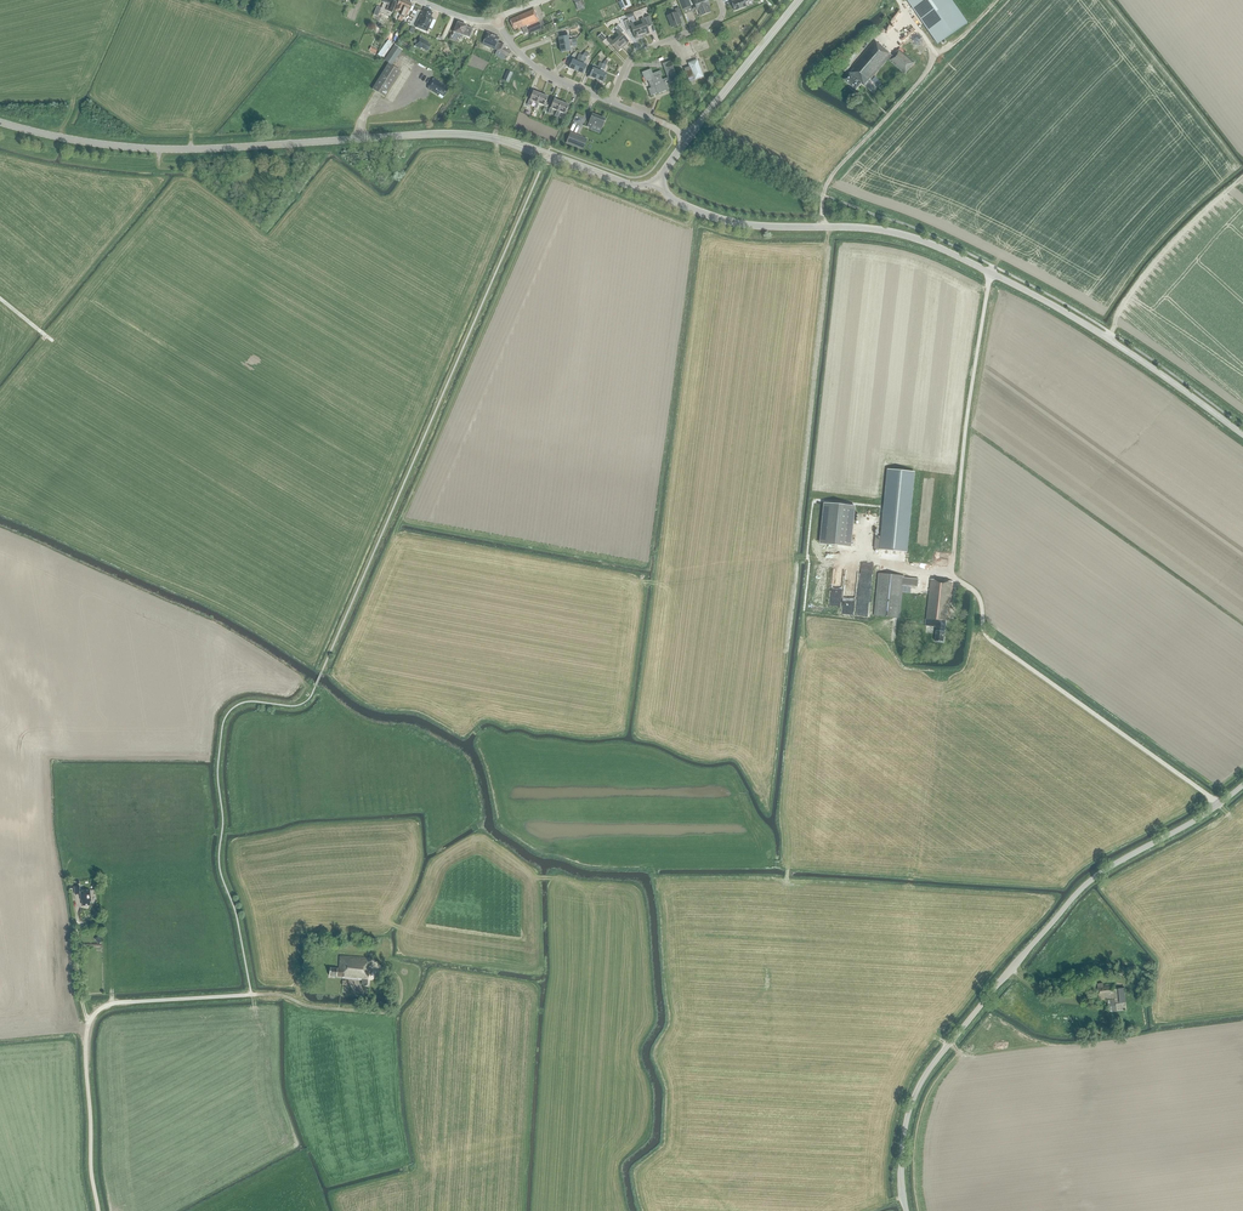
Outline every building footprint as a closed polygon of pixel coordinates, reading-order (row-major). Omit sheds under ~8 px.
[(382,2),(389,4),(386,11),(392,13),(394,8),(393,8),(394,6),(394,7),(397,0),(383,0),(382,2)] [(395,10),(402,12),(400,16),(403,18),(404,18),(406,13),(407,14),(409,10),(412,4),(403,0),(399,0),(395,10)] [(580,0),(576,0),(574,1),(576,8),(582,6),(580,0)] [(622,10),(632,6),(629,0),(623,0),(618,2),(622,10)] [(689,0),(678,0),(682,10),(691,6),(689,0)] [(701,15),(710,12),(706,2),(708,2),(707,0),(694,0),(693,0),(697,9),(698,9),(701,15)] [(731,2),(735,11),(746,6),(745,3),(751,0),(737,0),(731,2)] [(956,0),(906,0),(938,44),(971,21),(956,0)] [(244,10),(252,13),(253,9),(249,7),(249,6),(246,5),(244,10)] [(414,25),(427,31),(433,19),(430,17),(433,12),(424,8),(421,15),(420,14),(416,23),(415,22),(414,25)] [(678,8),(675,9),(676,13),(668,16),(672,27),(680,23),(677,16),(681,15),(678,8)] [(524,33),(529,31),(530,34),(541,29),(533,10),(509,20),(514,30),(521,27),(524,33)] [(653,25),(650,16),(645,18),(648,27),(653,25)] [(642,25),(638,26),(642,36),(649,33),(645,24),(643,18),(640,19),(642,25)] [(642,36),(638,26),(634,28),(632,22),(630,23),(628,20),(624,21),(628,30),(631,29),(635,39),(642,36)] [(467,26),(457,22),(454,32),(453,35),(451,34),(449,39),(456,42),(458,37),(470,41),(469,43),(473,45),(476,36),(471,34),(473,30),(466,27),(467,26)] [(619,36),(616,39),(623,47),(628,41),(621,34),(624,31),(618,25),(615,27),(617,30),(615,32),(619,36)] [(504,48),(506,46),(500,43),(500,44),(497,42),(499,38),(487,33),(482,44),(494,49),(492,53),(503,60),(505,56),(508,57),(511,52),(504,48)] [(606,39),(601,33),(598,37),(603,42),(606,39)] [(558,38),(560,45),(577,42),(576,39),(568,40),(567,36),(558,38)] [(429,42),(420,37),(415,46),(420,49),(421,48),(427,52),(431,46),(428,44),(429,42)] [(623,47),(616,39),(613,42),(609,38),(606,40),(610,44),(618,52),(623,47)] [(387,41),(378,54),(385,59),(393,46),(387,41)] [(870,79),(871,79),(888,59),(890,60),(889,61),(905,74),(914,63),(899,50),(897,51),(893,57),(883,48),(874,41),(852,67),(854,69),(850,73),(850,74),(844,80),(856,90),(861,83),(864,86),(870,79)] [(577,42),(560,45),(561,52),(570,51),(569,47),(577,45),(577,42)] [(384,61),(392,66),(402,50),(395,45),(384,61)] [(845,61),(849,65),(859,54),(854,50),(845,61)] [(569,68),(576,71),(582,56),(579,55),(576,62),(572,60),(569,68)] [(585,57),(582,56),(576,71),(582,74),(586,65),(582,64),(585,57)] [(689,67),(684,69),(688,79),(693,77),(694,79),(694,80),(703,76),(697,60),(688,63),(689,67)] [(641,73),(645,82),(648,81),(650,88),(648,89),(650,96),(657,93),(657,94),(668,90),(665,82),(668,81),(669,83),(678,80),(670,61),(662,64),(667,78),(662,80),(660,75),(662,75),(660,71),(652,74),(651,69),(641,73)] [(372,89),(384,97),(401,71),(388,63),(372,89)] [(606,65),(603,64),(602,64),(601,68),(600,71),(596,79),(603,82),(606,74),(603,72),(604,70),(606,65)] [(593,68),(589,77),(596,79),(600,71),(593,68)] [(507,71),(503,80),(508,82),(512,73),(507,71)] [(433,78),(427,88),(437,94),(438,93),(444,97),(448,90),(443,87),(444,85),(433,78)] [(540,94),(533,91),(530,100),(529,99),(527,105),(529,106),(531,101),(536,103),(537,103),(540,94)] [(548,97),(540,94),(537,103),(536,103),(534,108),(537,109),(539,104),(544,106),(548,97)] [(558,111),(561,102),(554,99),(551,108),(550,108),(548,113),(550,114),(552,109),(557,111),(558,111)] [(569,105),(561,102),(558,111),(557,111),(555,116),(557,117),(559,112),(565,114),(569,105)] [(587,127),(591,128),(593,125),(601,128),(605,119),(592,114),(587,127)] [(566,144),(583,150),(587,139),(571,133),(566,144)] [(874,549),(906,552),(914,472),(888,469),(882,537),(876,536),(874,549)] [(855,506),(825,503),(821,543),(851,546),(855,506)] [(879,573),(874,615),(900,618),(904,586),(917,587),(918,579),(904,577),(904,576),(879,573)] [(930,579),(925,626),(937,628),(935,641),(943,642),(946,621),(948,621),(953,582),(930,579)] [(91,901),(90,890),(80,891),(79,886),(74,887),(75,895),(80,894),(81,897),(82,897),(83,906),(90,905),(90,901),(91,901)] [(340,956),(339,963),(339,969),(330,968),(329,976),(343,977),(343,979),(362,980),(361,985),(368,985),(370,958),(340,956)] [(1107,1001),(1108,1007),(1109,1007),(1109,1012),(1117,1011),(1127,1010),(1124,988),(1114,989),(1114,985),(1103,986),(1102,983),(1097,984),(1099,1001),(1115,999),(1116,1000),(1107,1001)]
